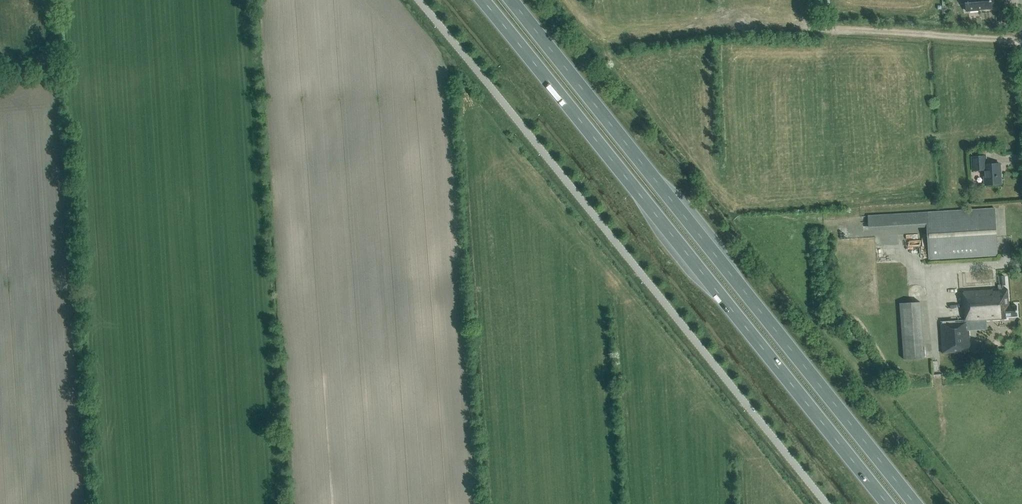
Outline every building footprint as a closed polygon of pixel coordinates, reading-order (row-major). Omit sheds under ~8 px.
[(992,8),(991,0),(966,0),(967,11),(979,10),(979,9),(992,8)] [(984,171),(985,185),(1002,184),(1000,164),(987,165),(986,157),(972,158),(973,172),(984,171)] [(931,260),(998,256),(995,209),(868,215),(869,227),(929,224),(931,260)] [(998,286),(998,289),(963,292),(965,324),(940,325),(942,354),(970,352),(968,324),(1004,321),(1004,318),(1018,317),(1017,306),(1009,306),(1008,290),(1004,290),(1003,286),(1005,286),(1005,278),(999,278),(1000,286),(998,286)] [(923,300),(902,302),(905,358),(932,356),(931,340),(926,340),(923,300)]
